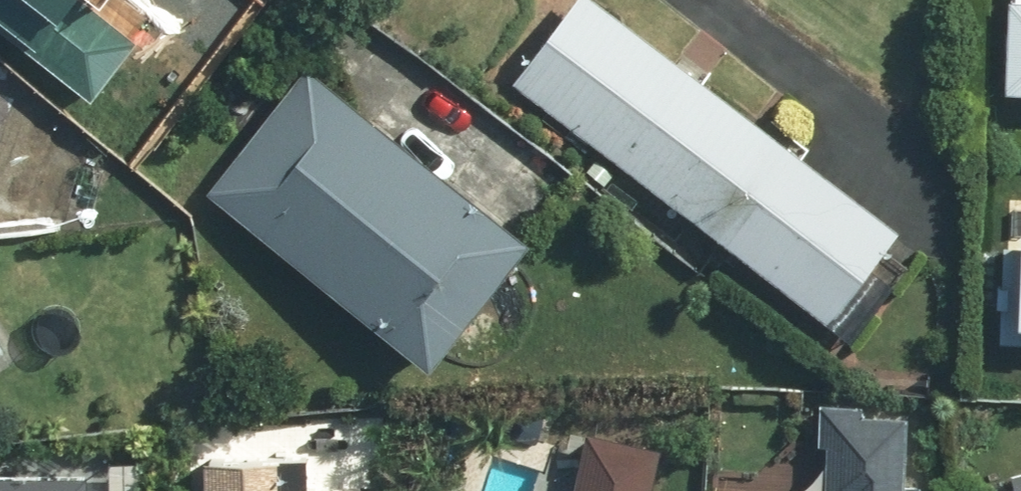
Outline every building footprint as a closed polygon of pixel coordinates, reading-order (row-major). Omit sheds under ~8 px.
[(21,44),(54,0),(0,0),(0,29),(21,44)] [(614,0),(586,0),(528,75),(841,315),(910,227),(614,0)] [(543,233),(317,60),(218,187),(444,360),(543,233)] [(1011,239),(1008,344),(1020,344),(1020,239),(1011,239)] [(18,352),(0,326),(0,364),(18,352)] [(876,407),(876,397),(832,397),(831,443),(841,444),(840,490),(921,490),(923,408),(876,407)] [(589,490),(664,490),(674,443),(602,428),(589,490)] [(296,480),(295,451),(219,454),(220,490),(376,490),(376,477),(296,480)] [(92,464),(0,465),(0,490),(92,490),(92,464)]
